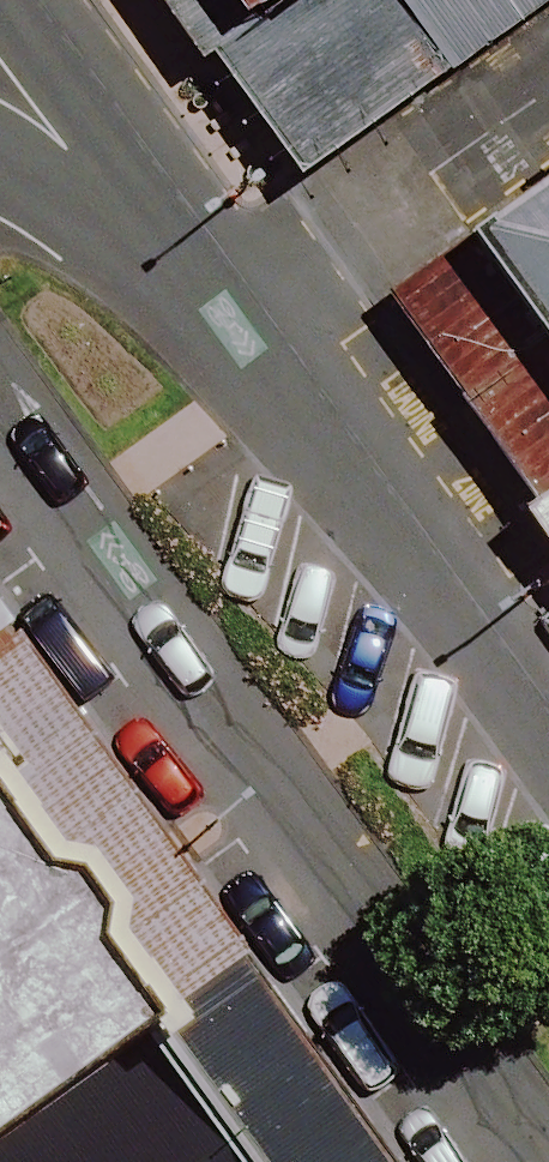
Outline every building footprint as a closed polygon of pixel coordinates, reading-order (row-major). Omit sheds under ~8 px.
[(446,64),(534,0),(399,0),(446,64)] [(477,220),(548,321),(548,170),(477,220)] [(130,954),(0,768),(0,1042),(130,954)] [(130,954),(0,1042),(0,1161),(283,1161),(130,954)]
